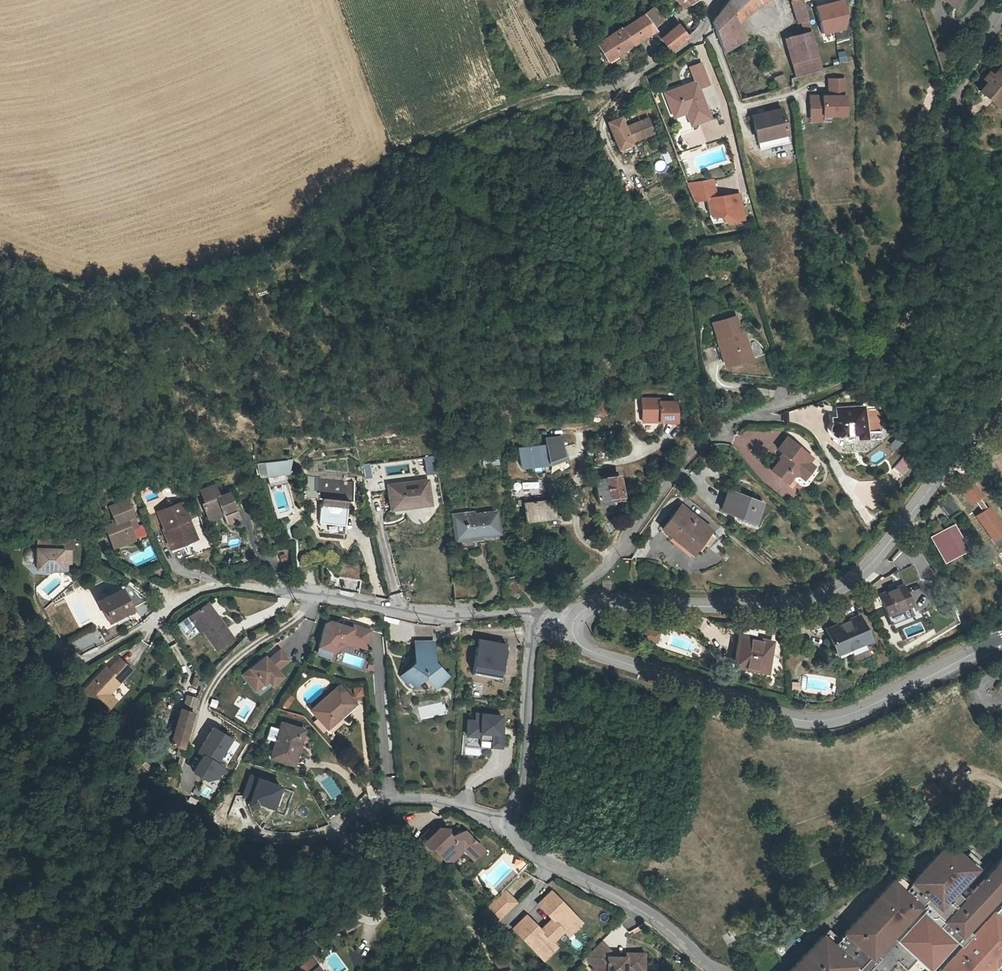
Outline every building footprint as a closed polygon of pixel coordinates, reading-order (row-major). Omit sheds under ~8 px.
[(732,24),(761,2),(764,0),(727,0),(711,22),(717,37),(732,24)] [(793,0),(792,1),(799,24),(802,23),(805,32),(811,31),(802,0),(793,0)] [(822,36),(850,29),(842,0),(839,0),(815,6),(822,36)] [(653,6),(644,12),(652,25),(660,20),(653,6)] [(654,29),(652,25),(644,12),(634,18),(597,41),(606,59),(654,29)] [(668,50),(686,36),(677,24),(660,38),(668,50)] [(741,40),(732,24),(717,37),(722,51),(741,40)] [(813,37),(811,31),(805,32),(792,36),(798,60),(818,55),(813,37)] [(822,69),(818,55),(798,60),(802,74),(822,69)] [(1001,96),(1001,90),(1001,89),(1001,88),(1001,64),(999,62),(992,70),(986,77),(980,85),(998,101),(1001,96)] [(685,123),(705,118),(696,88),(707,84),(700,63),(690,66),(694,82),(695,84),(681,88),(680,86),(662,91),(667,108),(669,114),(682,111),(685,123)] [(982,74),(986,77),(992,70),(989,67),(982,74)] [(786,74),(777,76),(780,89),(789,87),(786,74)] [(846,77),(827,77),(827,95),(809,95),(810,123),(822,123),(822,117),(847,117),(846,77)] [(786,133),(781,109),(753,116),(758,139),(786,133)] [(646,116),(609,131),(618,152),(631,146),(628,140),(651,131),(646,116)] [(911,169),(911,156),(901,156),(901,169),(911,169)] [(739,219),(736,193),(713,196),(711,179),(701,181),(685,182),(686,186),(691,200),(703,198),(705,212),(705,214),(720,213),(721,221),(739,219)] [(720,213),(705,214),(709,223),(721,221),(720,213)] [(730,361),(753,353),(746,333),(742,334),(735,311),(711,319),(723,354),(727,353),(730,361)] [(647,394),(647,413),(664,413),(664,416),(680,417),(681,397),(665,397),(665,394),(647,394)] [(837,411),(838,418),(844,417),(845,428),(862,427),(862,430),(872,429),(869,398),(841,401),(841,411),(837,411)] [(607,414),(604,405),(590,409),(593,419),(607,414)] [(844,417),(838,418),(836,419),(836,421),(836,423),(836,425),(837,427),(838,428),(840,429),(843,429),(845,428),(844,417)] [(541,437),(542,445),(544,459),(561,454),(558,446),(556,435),(541,437)] [(803,474),(809,479),(815,471),(806,463),(798,457),(801,452),(783,437),(773,450),(780,455),(767,471),(782,484),(788,476),(795,475),(798,477),(802,476),(803,474)] [(542,445),(518,448),(520,465),(544,462),(544,459),(542,445)] [(809,458),(801,452),(798,457),(806,463),(809,458)] [(426,457),(426,473),(437,473),(437,457),(426,457)] [(293,465),(266,468),(266,469),(268,478),(268,479),(270,491),(288,488),(293,465)] [(266,469),(257,470),(259,481),(268,479),(268,478),(266,469)] [(616,474),(592,477),(595,502),(607,500),(607,496),(619,495),(616,474)] [(799,490),(809,479),(803,474),(802,476),(798,477),(795,475),(788,476),(782,484),(792,492),(794,492),(795,492),(797,491),(798,491),(799,490)] [(404,510),(426,507),(421,483),(382,490),(386,517),(405,514),(404,510)] [(353,488),(319,485),(317,505),(322,505),(320,529),(343,531),(346,508),(351,508),(353,488)] [(724,488),(717,508),(752,520),(758,501),(724,488)] [(227,530),(239,525),(229,500),(219,504),(215,492),(200,498),(205,510),(202,511),(207,523),(221,517),(224,523),(227,530)] [(949,495),(939,501),(946,514),(957,508),(949,495)] [(549,498),(523,502),(525,518),(551,515),(549,498)] [(100,528),(106,543),(113,540),(116,548),(131,542),(127,531),(133,528),(123,503),(106,509),(111,523),(100,528)] [(167,550),(180,546),(177,538),(190,533),(180,503),(155,512),(161,529),(159,529),(167,550)] [(656,525),(673,539),(677,534),(690,546),(705,528),(675,503),(656,525)] [(495,513),(454,521),(458,542),(474,539),(474,536),(499,531),(495,513)] [(221,517),(207,523),(210,529),(224,523),(221,517)] [(951,523),(929,533),(942,556),(963,546),(951,523)] [(177,538),(180,546),(193,541),(190,533),(177,538)] [(677,534),(673,539),(686,550),(690,546),(677,534)] [(113,540),(106,543),(108,551),(116,548),(113,540)] [(58,553),(31,553),(31,573),(58,573),(58,567),(58,554),(58,553)] [(898,571),(904,585),(918,580),(911,565),(898,571)] [(902,583),(877,594),(885,613),(910,602),(902,583)] [(479,588),(466,588),(453,589),(454,604),(480,603),(479,588)] [(518,593),(505,595),(505,602),(519,600),(518,593)] [(121,596),(96,610),(107,630),(132,617),(121,596)] [(207,608),(204,611),(213,623),(216,621),(207,608)] [(231,641),(216,621),(213,623),(204,611),(203,609),(186,621),(197,636),(200,634),(215,653),(231,641)] [(373,628),(326,617),(317,654),(336,659),(340,641),(368,648),(373,628)] [(859,619),(827,632),(836,654),(847,649),(848,651),(869,642),(859,619)] [(94,625),(69,640),(78,655),(103,639),(94,625)] [(703,640),(722,646),(726,635),(706,629),(703,640)] [(772,640),(740,636),(739,639),(735,670),(767,675),(772,640)] [(658,641),(645,637),(642,646),(656,651),(658,641)] [(478,639),(472,673),(502,679),(508,645),(478,639)] [(416,664),(403,676),(414,687),(424,677),(434,687),(445,676),(434,664),(434,644),(417,643),(416,664)] [(280,668),(290,661),(281,647),(269,655),(268,654),(241,672),(256,694),(285,675),(280,668)] [(115,683),(118,686),(129,674),(117,663),(106,674),(104,671),(79,696),(101,717),(113,705),(106,698),(103,695),(115,683)] [(800,692),(801,682),(792,681),(791,691),(800,692)] [(106,698),(118,686),(115,683),(103,695),(106,698)] [(310,713),(321,726),(334,715),(339,720),(354,707),(338,689),(310,713)] [(361,691),(353,693),(354,701),(362,699),(361,691)] [(183,704),(197,708),(200,697),(187,693),(183,704)] [(711,707),(709,715),(716,717),(717,714),(720,715),(722,710),(711,707)] [(463,755),(481,755),(482,748),(503,749),(504,714),(475,713),(475,719),(464,719),(463,755)] [(179,714),(170,750),(182,753),(191,717),(186,716),(179,714)] [(334,715),(321,726),(326,732),(339,720),(334,715)] [(213,724),(199,750),(203,753),(193,770),(215,782),(226,763),(221,760),(235,735),(213,724)] [(294,769),(299,752),(296,751),(301,733),(282,727),(271,761),(294,769)] [(296,751),(299,752),(305,735),(301,733),(296,751)] [(249,801),(276,810),(285,783),(258,774),(249,801)] [(461,854),(465,857),(474,848),(462,835),(459,837),(452,837),(446,836),(446,833),(437,832),(435,835),(437,837),(432,842),(430,840),(427,835),(411,851),(421,861),(430,853),(441,864),(450,864),(461,854)] [(961,947),(972,936),(966,930),(1001,891),(1001,859),(963,900),(954,892),(975,870),(974,869),(980,863),(969,853),(964,859),(950,847),(944,853),(941,850),(911,882),(900,872),(837,939),(827,930),(788,970),(847,970),(853,965),(860,970),(865,970),(878,957),(874,953),(890,936),(895,940),(927,905),(943,921),(938,926),(961,947)] [(480,853),(474,848),(465,857),(470,863),(480,853)] [(537,933),(523,919),(509,932),(536,961),(550,948),(548,945),(553,940),(559,935),(561,937),(575,924),(548,895),(534,908),(548,923),(542,928),(537,933)] [(503,896),(494,905),(505,916),(514,907),(503,896)] [(494,905),(479,919),(490,930),(505,916),(494,905)] [(992,968),(993,966),(991,964),(999,957),(1001,959),(1001,957),(1001,922),(993,914),(972,936),(961,947),(939,970),(989,970),(992,968)] [(578,927),(575,924),(561,937),(564,940),(578,927)] [(895,940),(890,936),(874,953),(878,957),(895,940)] [(581,962),(591,970),(640,970),(640,957),(621,957),(621,960),(607,961),(607,956),(597,946),(583,960),(581,962)] [(553,951),(550,948),(536,961),(539,964),(553,951)] [(1001,959),(999,957),(991,964),(993,966),(992,968),(994,970),(1001,961),(1001,957),(1001,959)]
